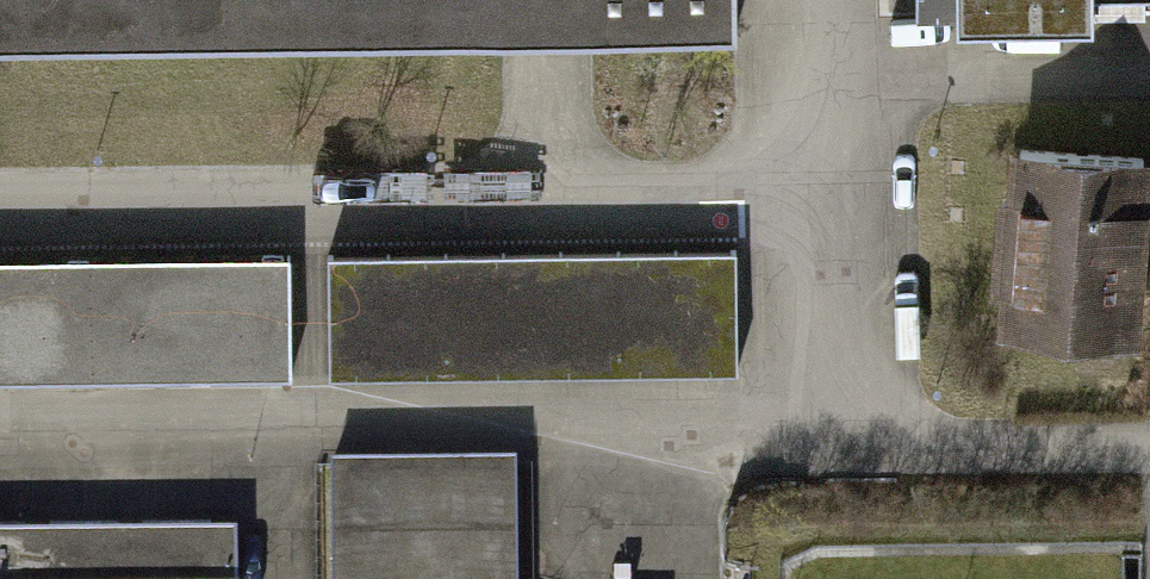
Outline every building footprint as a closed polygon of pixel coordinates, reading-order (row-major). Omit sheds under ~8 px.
[(549,26),(737,24),(737,0),(0,0),(0,31),(549,26)] [(952,20),(952,0),(910,0),(910,20),(952,20)] [(952,20),(1084,18),(1084,0),(952,0),(952,20)] [(1131,329),(1135,251),(1137,211),(1139,171),(1140,153),(1018,147),(1016,199),(1003,198),(999,286),(1009,287),(1007,323),(1131,329)] [(1149,212),(1149,172),(1139,171),(1137,211),(1149,212)] [(1137,211),(1135,251),(1149,252),(1149,212),(1137,211)] [(733,245),(325,253),(327,373),(734,367),(733,245)] [(247,373),(247,327),(287,326),(285,253),(0,257),(0,377),(247,373)] [(287,372),(287,326),(247,327),(247,373),(287,372)] [(328,464),(329,578),(513,578),(511,461),(328,464)] [(235,531),(208,531),(208,520),(138,521),(139,533),(112,533),(112,526),(47,526),(47,536),(20,536),(20,526),(0,526),(0,578),(235,578),(235,531)]
